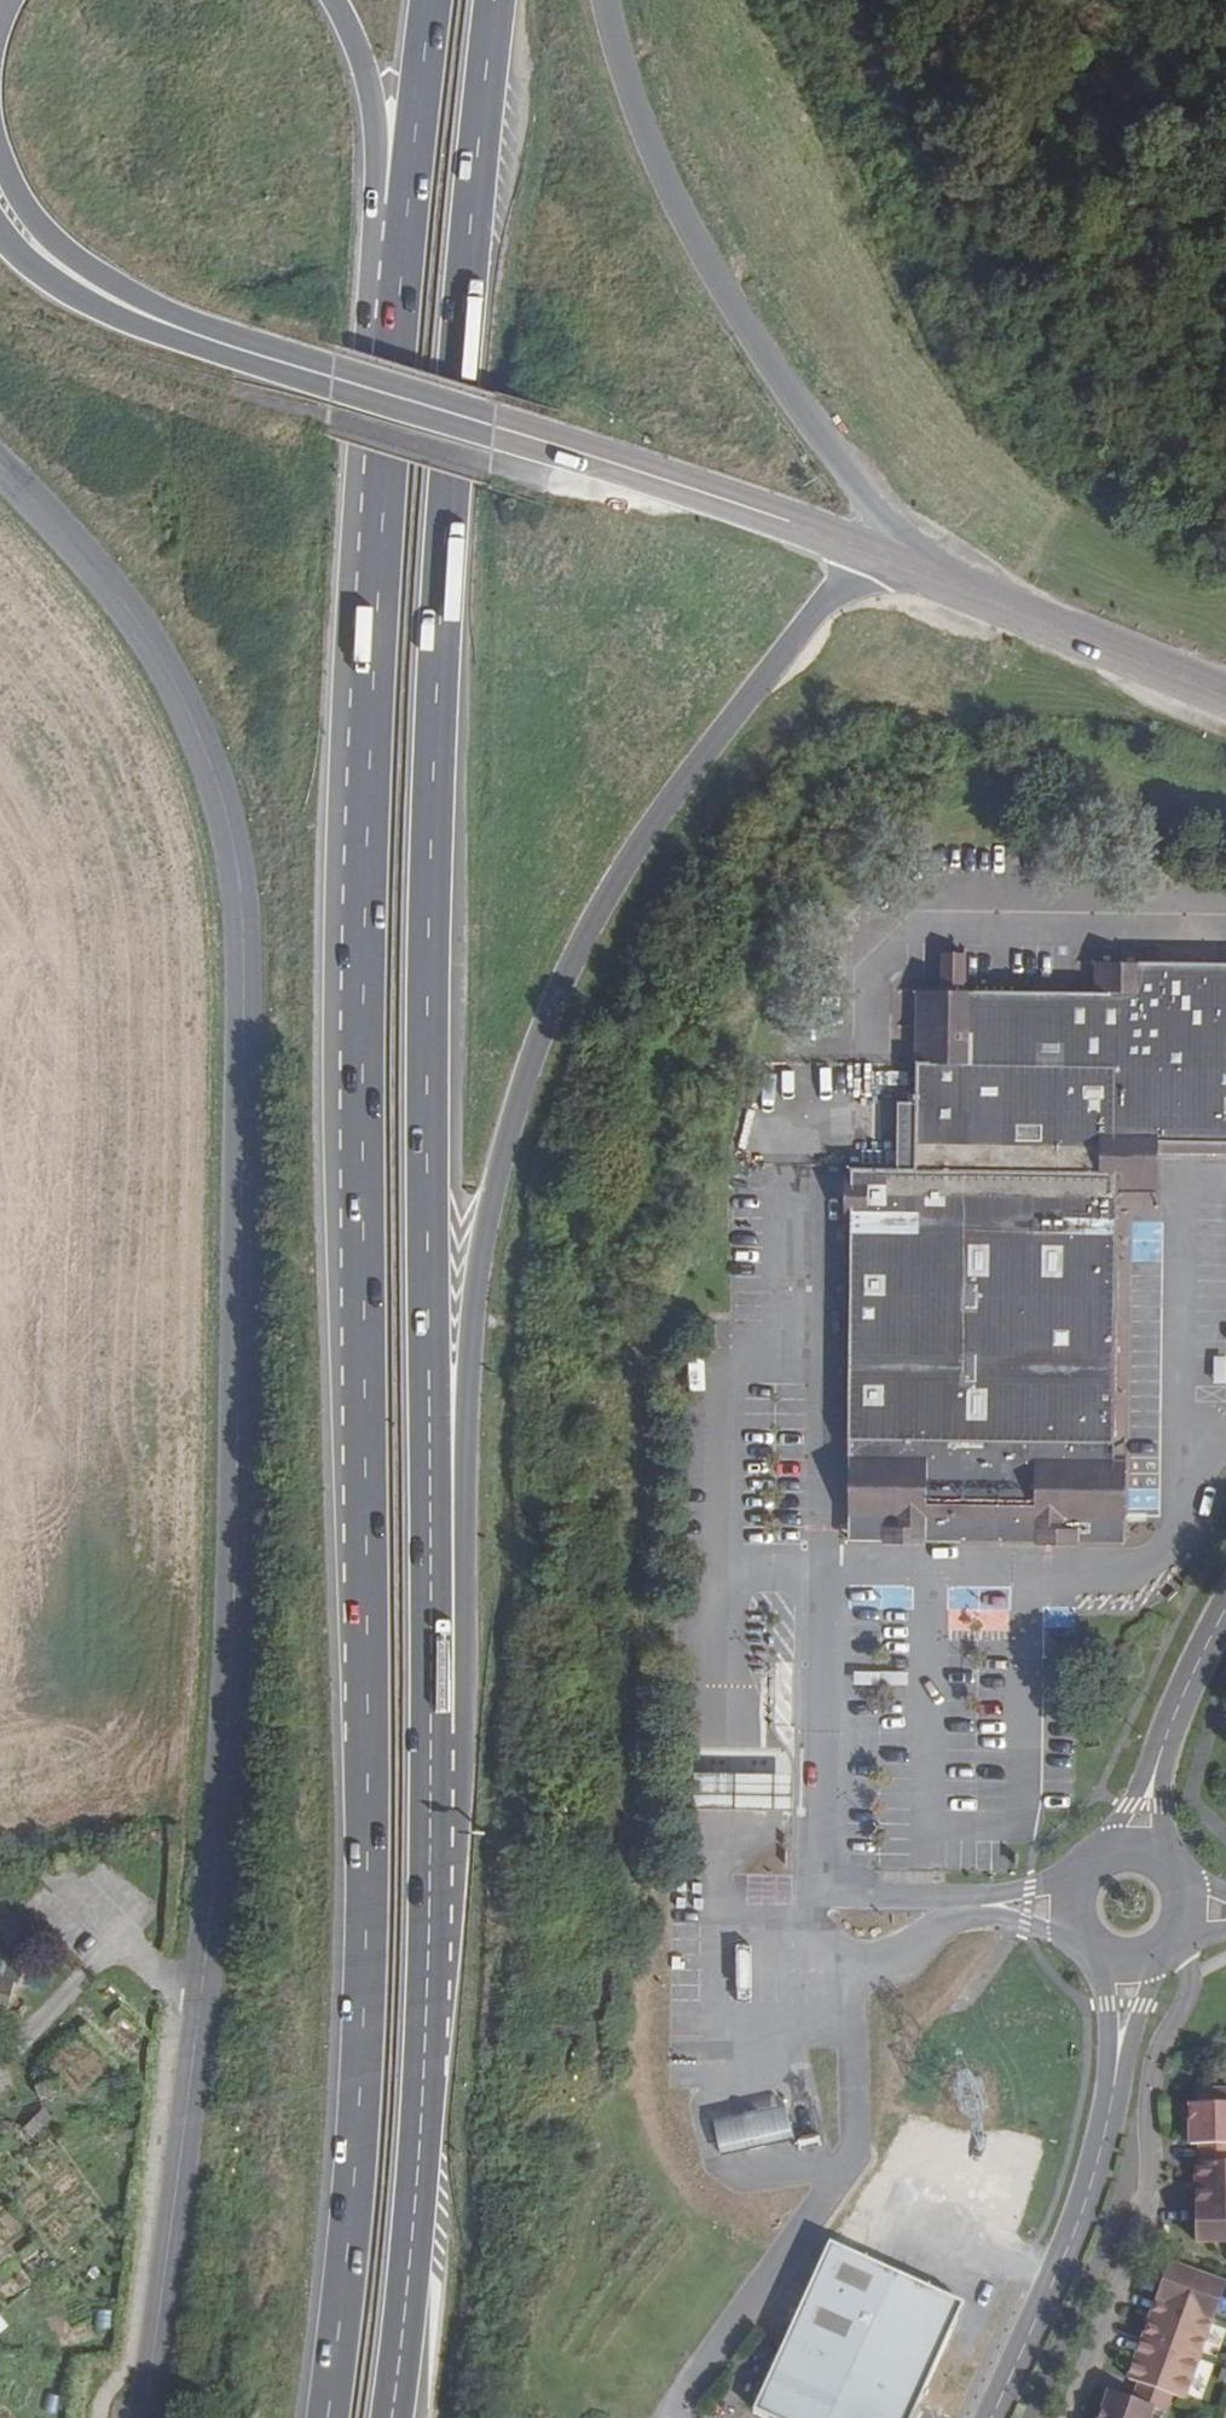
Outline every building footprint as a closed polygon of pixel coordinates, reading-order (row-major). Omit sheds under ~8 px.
[(909,1163),(849,1162),(844,1527),(1112,1530),(1113,1457),(1116,1189),(1116,1140),(1225,1142),(1225,961),(1092,958),(1091,987),(959,985),(960,948),(939,948),(938,984),(913,984),(909,1163)] [(1225,1157),(1225,1142),(1116,1140),(1116,1189),(1156,1189),(1156,1157),(1225,1157)] [(1146,1215),(1146,1192),(1117,1192),(1117,1215),(1146,1215)] [(1213,1357),(1213,1383),(1225,1383),(1225,1358),(1213,1357)] [(1122,1544),(1124,1458),(1113,1457),(1112,1530),(844,1527),(845,1540),(1122,1544)] [(909,1687),(909,1670),(853,1669),(853,1686),(909,1687)] [(791,1807),(791,1771),(729,1770),(720,1770),(688,1770),(688,1806),(718,1806),(728,1806),(791,1807)] [(1061,1796),(1037,1796),(1037,1808),(1060,1808),(1061,1796)] [(8,1998),(11,1950),(0,1949),(0,1997),(8,1998)] [(25,1983),(44,1990),(51,1968),(32,1962),(25,1983)] [(1225,2163),(1225,2090),(1203,2090),(1203,2104),(1189,2104),(1189,2145),(1199,2145),(1199,2163),(1225,2163)] [(783,2111),(712,2128),(721,2163),(791,2146),(783,2111)] [(1199,2163),(1195,2163),(1196,2205),(1225,2205),(1225,2163),(1199,2163)] [(1196,2205),(1196,2243),(1225,2243),(1225,2205),(1196,2205)] [(917,2404),(945,2342),(963,2301),(828,2241),(752,2411),(767,2417),(911,2417),(917,2404)] [(1223,2285),(1168,2265),(1156,2299),(1212,2318),(1223,2285)] [(1212,2318),(1156,2299),(1141,2339),(1197,2359),(1212,2318)] [(1167,2393),(1183,2399),(1197,2359),(1141,2339),(1127,2379),(1138,2383),(1167,2393)] [(1167,2393),(1138,2383),(1133,2399),(1109,2390),(1099,2417),(1157,2417),(1167,2393)]
